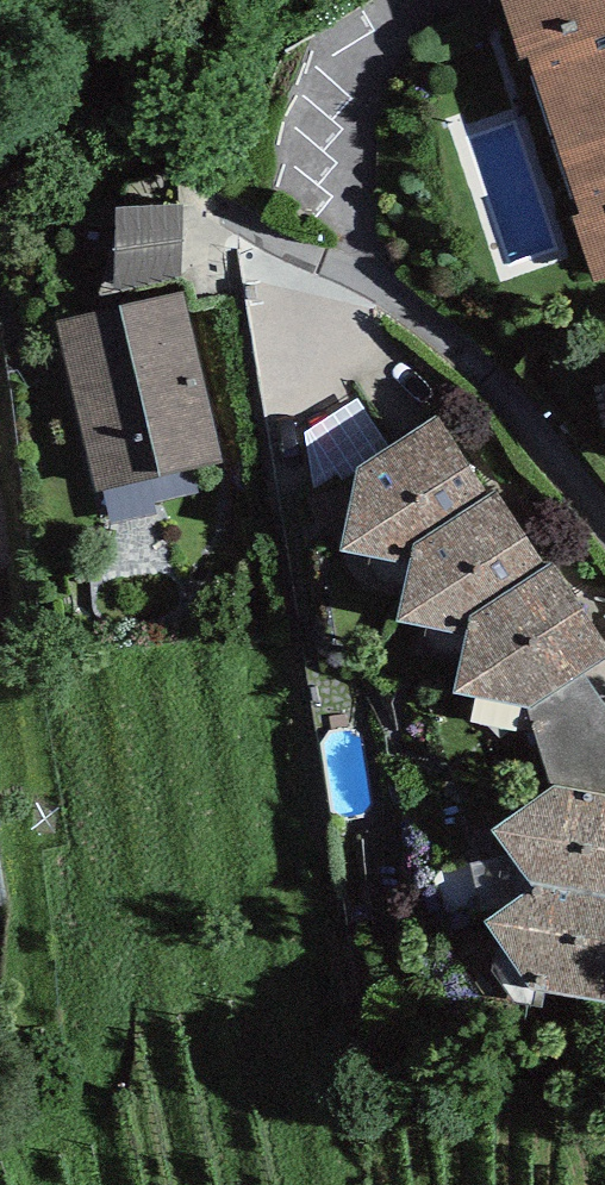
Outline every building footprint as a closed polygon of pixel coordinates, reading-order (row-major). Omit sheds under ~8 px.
[(595,282),(604,278),(604,0),(500,0),(520,60),(527,57),(579,214),(573,216),(595,282)] [(183,205),(115,207),(115,289),(180,275),(183,205)] [(0,242),(0,273),(3,274),(9,244),(0,242)] [(183,292),(57,321),(97,492),(103,490),(195,469),(223,462),(183,292)] [(357,468),(390,447),(358,399),(305,434),(313,489),(338,475),(341,481),(356,474),(357,468)] [(415,545),(489,496),(438,415),(390,447),(357,468),(356,474),(341,552),(410,565),(415,545)] [(200,492),(195,469),(103,490),(112,525),(156,514),(154,503),(200,492)] [(470,616),(546,566),(496,491),(489,496),(415,545),(410,565),(398,621),(466,635),(470,616)] [(604,658),(604,644),(552,562),(546,566),(470,616),(466,635),(452,694),(529,708),(585,672),(604,658)] [(585,672),(529,708),(553,785),(604,795),(604,705),(585,672)] [(604,896),(604,795),(553,785),(491,830),(530,885),(604,896)] [(530,885),(484,923),(530,990),(604,1002),(604,896),(530,885)]
